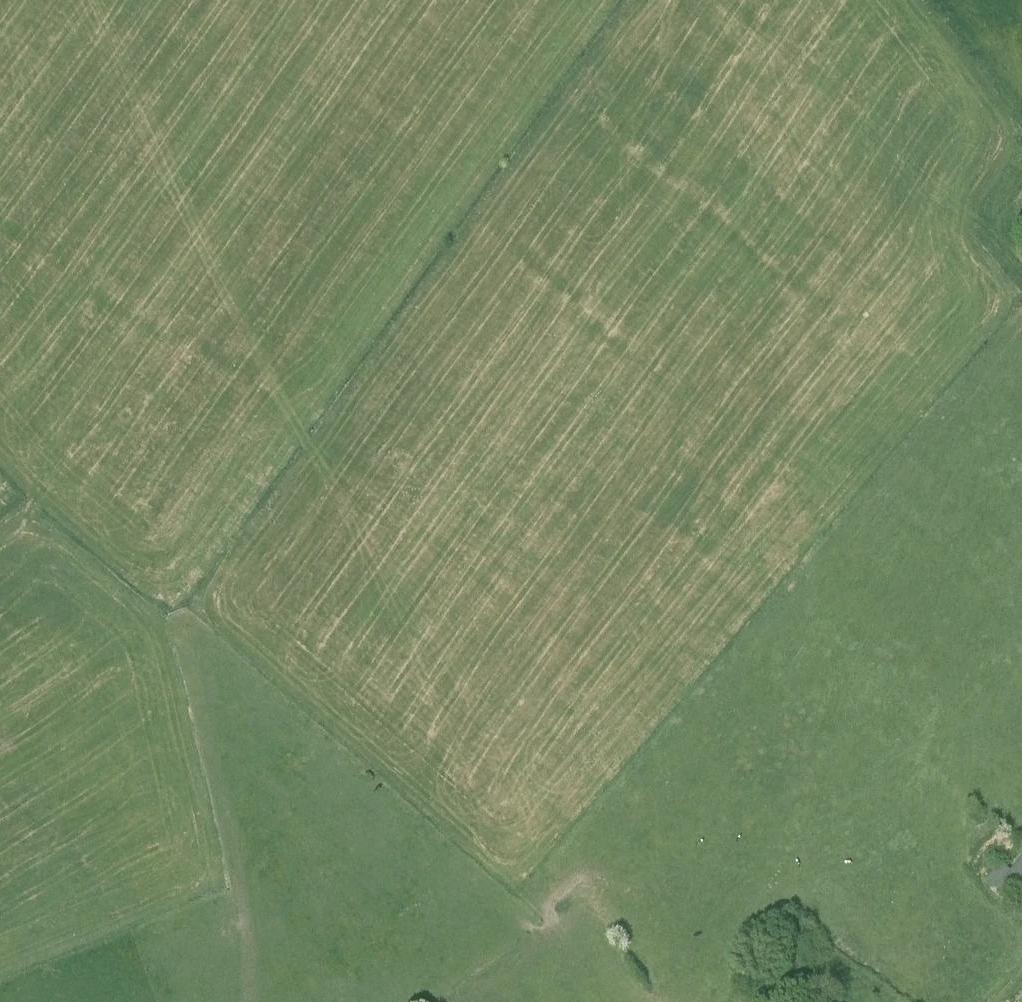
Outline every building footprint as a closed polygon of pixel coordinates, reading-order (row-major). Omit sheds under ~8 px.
[(1009,869),(1001,861),(986,878),(1006,896),(1021,879),(1021,855),(1009,869)]
